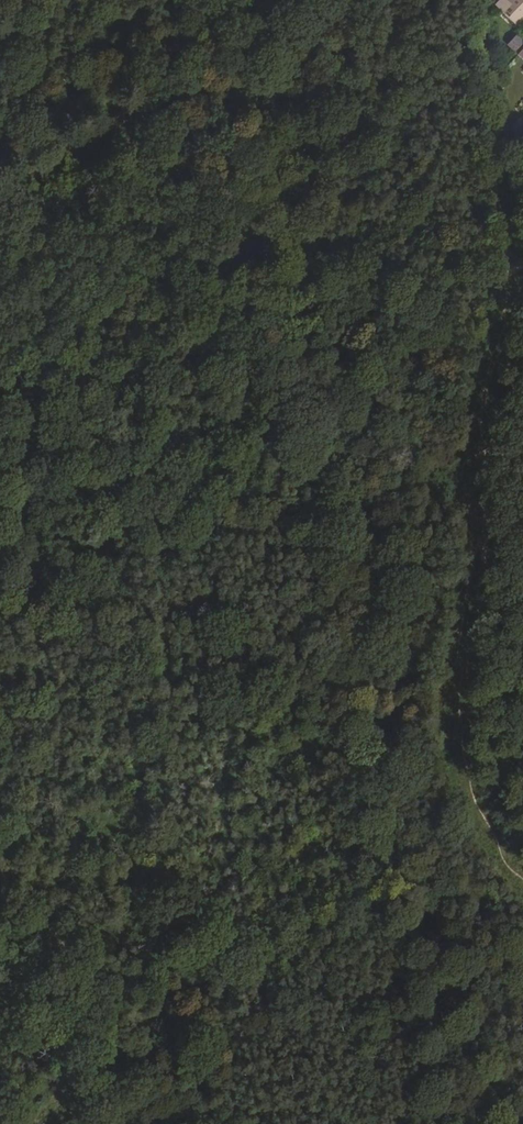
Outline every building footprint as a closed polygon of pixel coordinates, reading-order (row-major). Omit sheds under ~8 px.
[(501,13),(516,27),(522,20),(522,0),(513,0),(501,13)] [(522,44),(519,40),(517,39),(508,48),(514,54),(522,44)]
